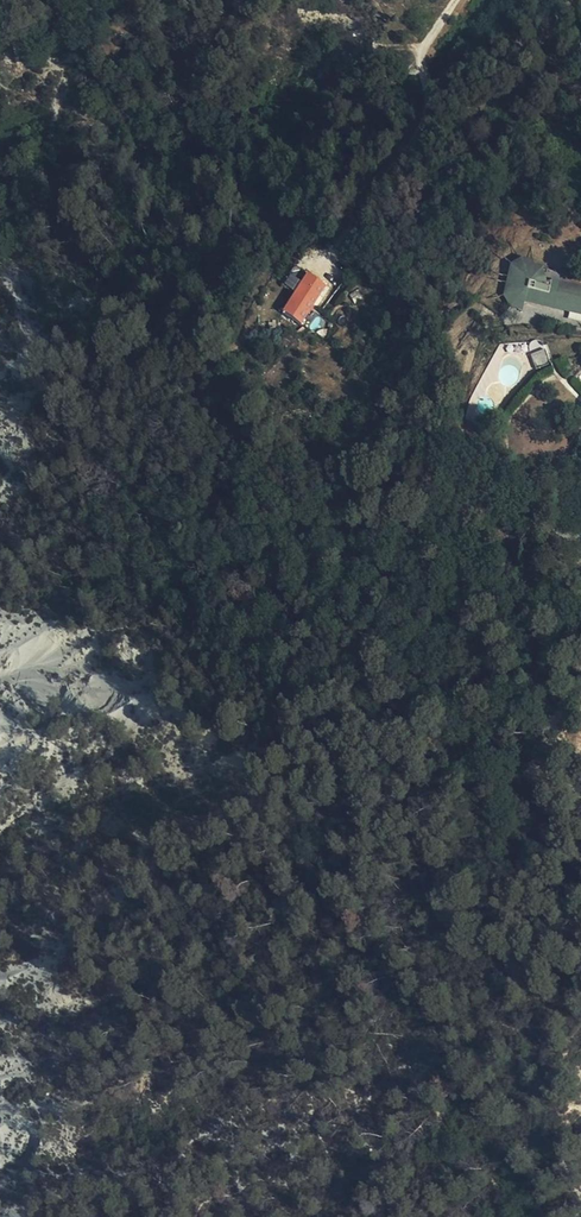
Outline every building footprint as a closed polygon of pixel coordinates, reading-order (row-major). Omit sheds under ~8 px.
[(523,272),(531,275),(532,269),(520,267),(510,270),(503,297),(513,307),(523,310),(525,304),(516,302),(510,295),(516,275),(523,272)] [(531,275),(523,272),(516,275),(510,295),(516,302),(525,304),(525,302),(580,315),(580,290),(547,282),(547,279),(540,276),(531,275)] [(326,289),(306,276),(282,314),(301,327),(326,289)] [(544,353),(532,357),(537,370),(548,365),(544,353)]
